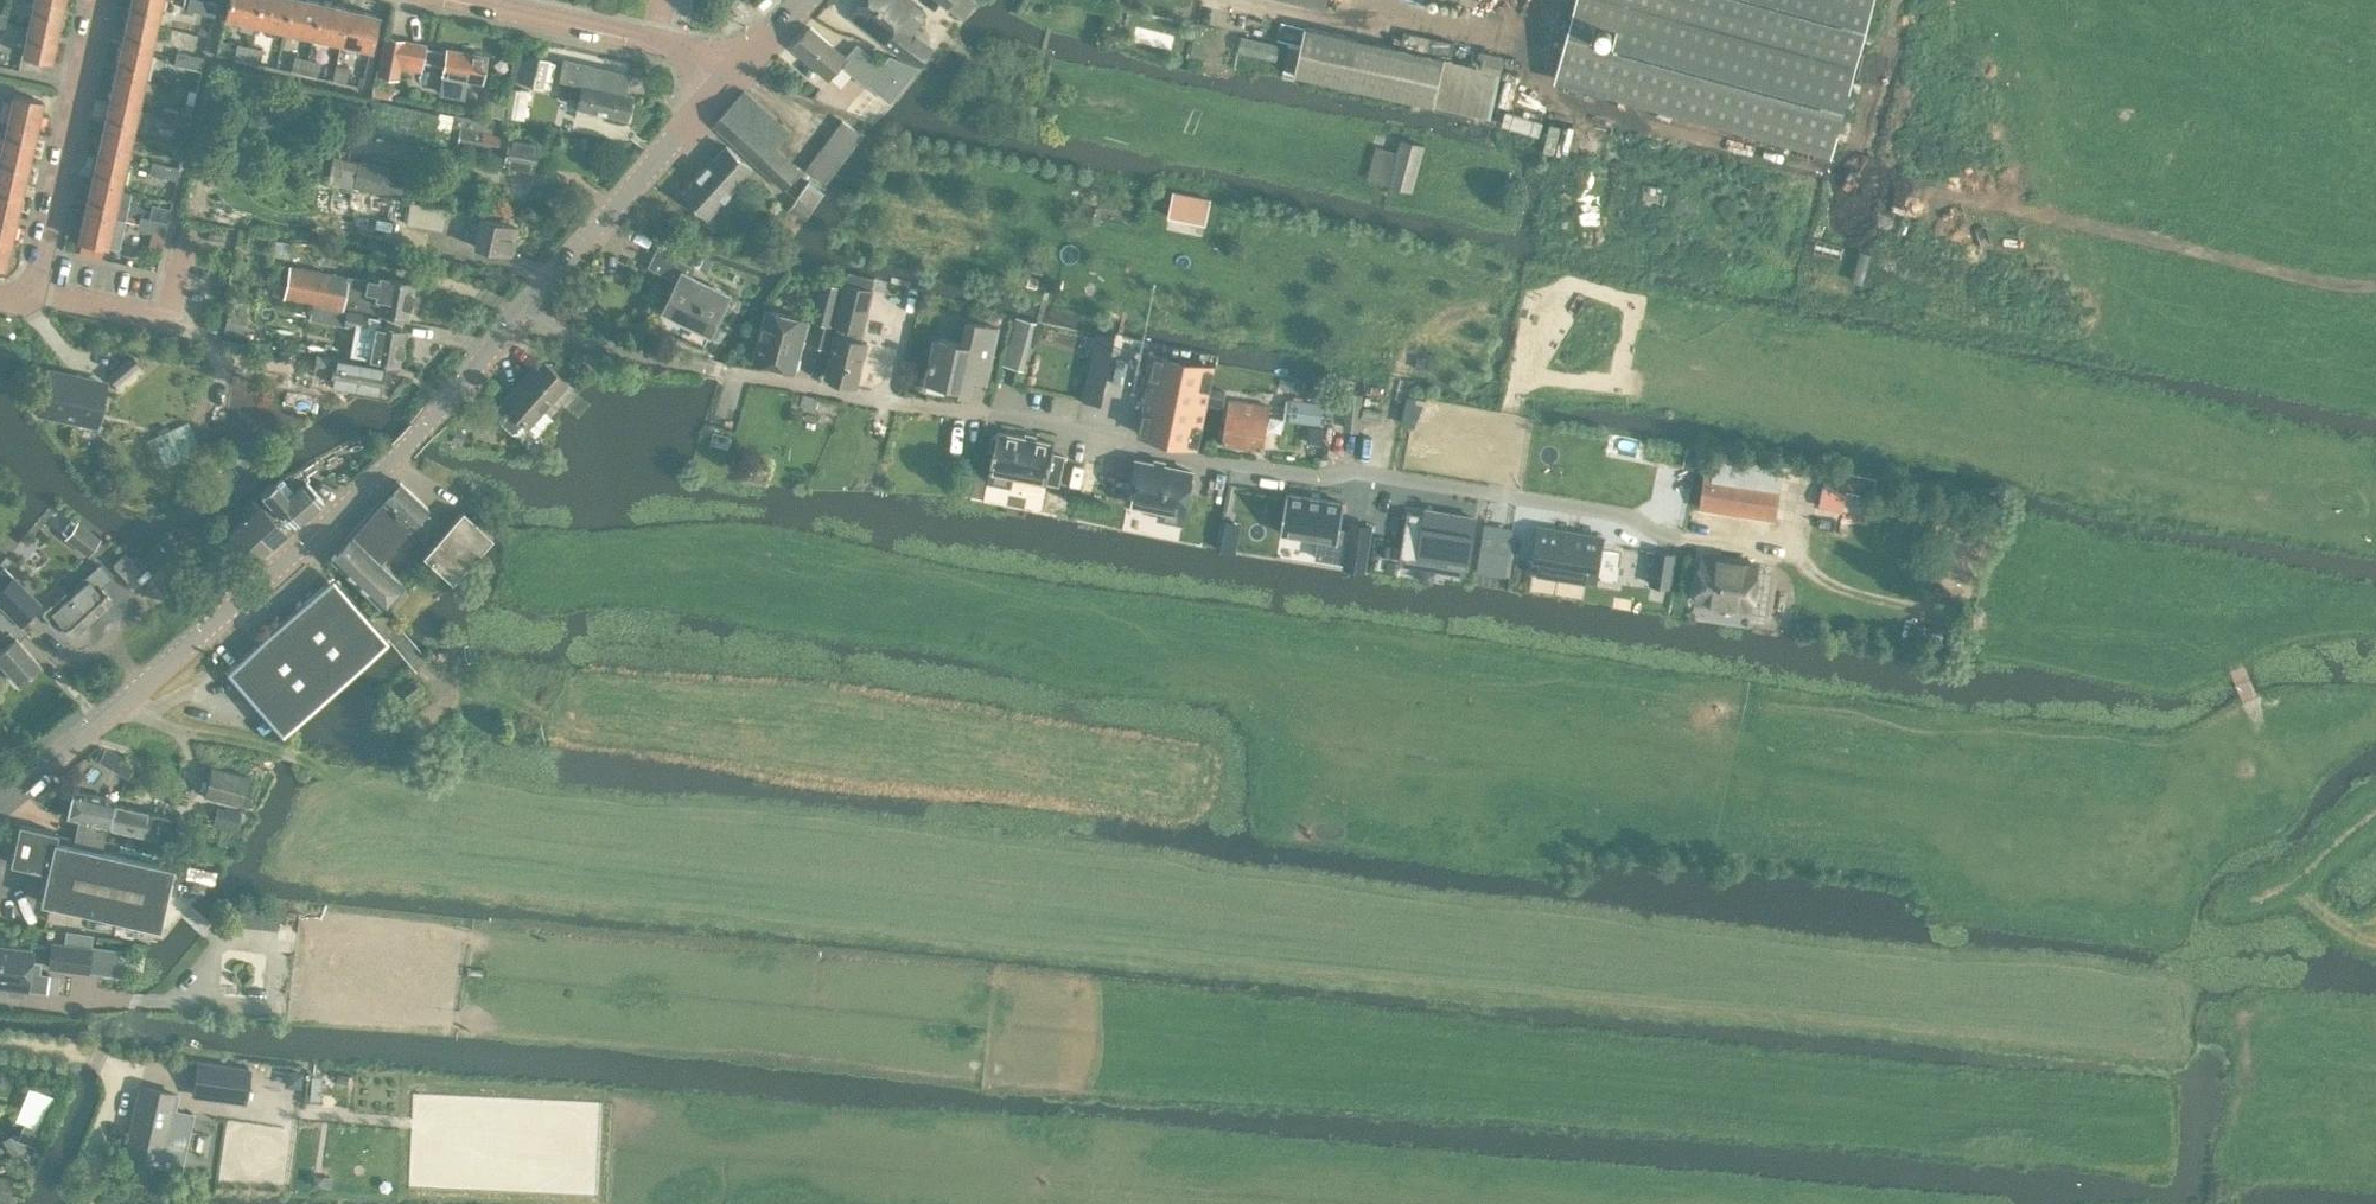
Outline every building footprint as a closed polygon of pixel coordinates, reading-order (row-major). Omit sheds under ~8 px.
[(28,24),(56,30),(62,2),(52,0),(33,0),(28,24)] [(128,19),(155,25),(161,0),(132,0),(128,19)] [(187,7),(200,10),(201,0),(202,0),(188,0),(187,7)] [(200,10),(213,13),(215,3),(216,1),(210,0),(202,0),(201,0),(200,10)] [(224,18),(256,25),(261,0),(228,0),(224,18)] [(256,25),(284,31),(292,0),(261,0),(256,25)] [(284,31),(315,38),(323,2),(314,0),(292,0),(284,31)] [(851,14),(910,59),(921,64),(935,46),(915,31),(923,19),(924,17),(925,13),(924,10),(923,8),(920,5),(916,2),(913,0),(862,0),(851,14)] [(965,18),(978,0),(941,0),(965,18)] [(1325,10),(1327,0),(1285,0),(1325,10)] [(1559,61),(1555,74),(1602,87),(1830,150),(1833,138),(1836,131),(1872,0),(1576,0),(1559,61)] [(323,2),(315,38),(342,44),(351,8),(323,2)] [(351,8),(342,44),(369,50),(377,14),(351,8)] [(6,28),(9,12),(0,10),(0,26),(6,28)] [(128,19),(122,45),(150,50),(155,25),(128,19)] [(1281,20),(1277,38),(1289,41),(1282,76),(1293,78),(1294,78),(1295,74),(1491,117),(1502,68),(1453,57),(1305,24),(1305,26),(1281,20)] [(49,60),(56,30),(28,24),(21,54),(49,60)] [(793,47),(829,78),(842,62),(868,84),(869,83),(890,100),(918,66),(890,56),(881,66),(857,45),(846,57),(811,26),(793,47)] [(443,66),(441,75),(438,94),(464,99),(467,81),(479,83),(484,57),(481,57),(479,53),(475,52),(471,55),(446,49),(445,53),(424,49),(424,46),(385,37),(378,73),(396,77),(400,57),(443,66)] [(233,58),(246,61),(250,45),(236,42),(233,58)] [(122,45),(116,73),(143,79),(150,50),(122,45)] [(250,45),(246,61),(259,64),(263,48),(250,45)] [(176,49),(173,62),(187,66),(190,52),(176,49)] [(190,52),(187,66),(201,69),(204,55),(190,52)] [(290,70),(303,73),(307,57),(294,54),(290,70)] [(514,59),(510,78),(541,85),(549,87),(554,61),(547,60),(527,55),(526,61),(514,59)] [(307,57),(303,73),(316,76),(320,61),(307,57)] [(624,119),(629,95),(624,94),(628,77),(562,62),(558,80),(564,81),(560,97),(577,101),(575,108),(624,119)] [(335,63),(331,80),(346,83),(349,66),(335,63)] [(116,73),(110,99),(137,106),(143,79),(116,73)] [(373,84),(371,93),(395,98),(397,89),(373,84)] [(522,118),(527,90),(508,87),(503,115),(522,118)] [(713,123),(731,139),(785,187),(801,170),(776,147),(790,131),(745,89),(713,123)] [(12,94),(6,122),(35,128),(41,101),(12,94)] [(110,99),(104,126),(131,133),(137,106),(110,99)] [(163,106),(161,118),(175,121),(177,109),(163,106)] [(177,109),(175,121),(189,124),(191,112),(177,109)] [(432,141),(445,144),(495,154),(494,161),(531,169),(537,144),(491,134),(493,123),(451,114),(451,113),(439,110),(432,141)] [(843,119),(807,167),(826,182),(862,134),(843,119)] [(6,122),(0,149),(29,156),(35,128),(6,122)] [(104,126),(98,154),(126,159),(131,133),(104,126)] [(1413,190),(1425,144),(1400,137),(1397,150),(1376,144),(1367,178),(1413,190)] [(705,168),(741,201),(744,197),(735,189),(753,168),(727,144),(705,168)] [(23,183),(29,156),(0,149),(0,150),(0,177),(23,183)] [(98,154),(92,182),(119,188),(126,159),(98,154)] [(351,187),(356,159),(333,155),(332,156),(323,155),(318,176),(328,178),(327,182),(351,187)] [(148,175),(162,177),(165,162),(151,159),(148,175)] [(407,170),(358,160),(352,186),(401,196),(407,170)] [(165,162),(162,177),(177,180),(180,165),(165,162)] [(683,192),(709,216),(706,220),(715,228),(741,201),(705,168),(683,192)] [(17,209),(23,183),(0,177),(0,205),(17,209)] [(809,180),(789,208),(805,219),(824,191),(809,180)] [(92,182),(86,210),(113,217),(124,220),(131,190),(119,188),(92,182)] [(447,208),(331,185),(329,190),(318,188),(315,205),(326,207),(326,209),(337,211),(339,198),(347,200),(345,211),(442,230),(447,208)] [(1176,193),(1171,215),(1203,221),(1208,199),(1176,193)] [(11,237),(17,209),(0,205),(0,235),(11,237)] [(81,241),(78,253),(101,257),(103,246),(107,246),(107,244),(118,247),(124,220),(113,217),(86,210),(79,240),(81,241)] [(139,215),(136,227),(137,228),(151,230),(153,220),(154,218),(139,215)] [(153,220),(151,230),(165,234),(167,224),(168,221),(154,218),(153,220)] [(511,255),(517,229),(480,221),(475,242),(487,245),(486,250),(511,255)] [(11,237),(0,235),(0,267),(4,268),(11,237)] [(695,266),(658,247),(650,265),(680,279),(666,308),(711,331),(729,294),(691,275),(695,266)] [(286,289),(284,297),(340,308),(340,305),(346,278),(346,275),(290,264),(290,268),(286,289)] [(861,339),(873,289),(872,289),(875,277),(848,270),(835,323),(839,324),(830,359),(836,361),(832,377),(857,384),(868,341),(861,339)] [(346,278),(340,305),(377,312),(377,314),(406,320),(413,285),(414,280),(378,273),(377,278),(367,276),(366,278),(346,275),(346,278)] [(812,346),(819,348),(826,350),(842,288),(822,283),(812,322),(817,323),(812,346)] [(329,309),(327,321),(342,324),(342,325),(354,327),(349,354),(369,358),(398,364),(404,332),(405,327),(378,322),(379,316),(340,309),(329,307),(329,308),(329,309)] [(794,370),(808,320),(768,309),(755,360),(794,370)] [(991,356),(997,326),(969,320),(964,343),(936,338),(928,379),(951,383),(950,388),(968,392),(977,353),(991,356)] [(1156,353),(1140,432),(1198,444),(1214,365),(1156,353)] [(131,354),(107,374),(120,389),(144,369),(131,354)] [(378,391),(383,367),(315,354),(312,369),(331,372),(329,382),(378,391)] [(502,404),(509,410),(500,420),(500,424),(510,433),(515,432),(523,422),(527,425),(564,380),(540,359),(502,404)] [(40,409),(47,411),(95,422),(104,382),(49,369),(40,409)] [(280,411),(315,416),(317,394),(282,390),(280,411)] [(1263,448),(1270,405),(1231,399),(1224,442),(1263,448)] [(1318,423),(1320,404),(1287,401),(1284,420),(1318,423)] [(159,434),(147,439),(157,463),(162,460),(164,465),(201,449),(189,421),(169,430),(166,424),(157,428),(159,434)] [(995,448),(988,482),(1011,486),(1014,474),(1060,483),(1065,454),(1053,452),(1056,442),(998,430),(997,435),(994,434),(991,447),(995,448)] [(1129,498),(1128,501),(1159,507),(1156,518),(1180,523),(1182,512),(1186,495),(1193,491),(1195,479),(1190,473),(1191,471),(1138,460),(1137,463),(1129,498)] [(1703,487),(1700,506),(1775,518),(1780,485),(1749,480),(1705,474),(1703,487)] [(276,479),(263,490),(264,491),(277,505),(295,526),(323,501),(319,496),(305,481),(294,491),(284,479),(280,475),(276,479)] [(351,535),(331,557),(381,603),(401,580),(379,560),(410,525),(428,505),(400,480),(382,500),(382,499),(350,535),(351,535)] [(1286,490),(1280,530),(1318,535),(1315,552),(1346,557),(1346,561),(1367,564),(1373,523),(1352,520),(1351,527),(1341,525),(1345,499),(1286,490)] [(224,526),(214,535),(233,556),(239,552),(243,548),(253,559),(282,533),(285,530),(259,501),(227,530),(224,526)] [(1407,510),(1400,557),(1421,561),(1421,556),(1447,560),(1446,565),(1467,568),(1475,517),(1474,517),(1473,521),(1457,519),(1458,514),(1426,509),(1425,513),(1407,510)] [(462,510),(422,554),(451,580),(492,536),(462,510)] [(88,553),(99,538),(76,522),(66,537),(88,553)] [(1539,528),(1532,570),(1597,580),(1603,537),(1539,528)] [(162,538),(141,556),(146,561),(147,563),(155,572),(163,580),(187,558),(188,558),(168,535),(166,533),(162,538)] [(122,554),(112,563),(127,579),(138,568),(140,567),(124,551),(122,554)] [(1702,554),(1695,600),(1752,608),(1758,563),(1702,554)] [(70,591),(93,618),(112,602),(100,587),(112,577),(101,565),(70,591)] [(0,570),(0,605),(19,624),(36,605),(43,614),(54,627),(61,621),(73,635),(93,618),(70,591),(61,581),(38,601),(14,577),(4,567),(0,570)] [(281,732),(388,639),(332,574),(225,668),(281,732)] [(2,639),(0,641),(0,646),(2,648),(0,650),(0,662),(18,683),(40,664),(16,636),(22,630),(24,629),(0,606),(0,637),(2,639)] [(413,678),(400,688),(408,699),(422,690),(413,678)] [(102,759),(101,762),(127,777),(135,763),(133,762),(132,762),(115,752),(108,748),(107,751),(102,759)] [(211,765),(203,793),(241,804),(250,776),(211,765)] [(71,796),(67,816),(79,818),(76,831),(73,842),(101,849),(104,837),(107,824),(111,802),(112,798),(77,790),(73,789),(71,796)] [(111,802),(107,824),(175,839),(180,817),(111,802)] [(101,850),(101,849),(73,842),(73,844),(55,840),(57,830),(19,822),(11,861),(47,869),(41,899),(159,924),(172,865),(101,850)] [(192,877),(190,889),(204,891),(206,880),(214,881),(216,870),(188,864),(185,876),(192,877)] [(230,923),(238,924),(277,928),(279,908),(240,903),(239,907),(232,907),(230,923)] [(53,941),(50,965),(63,966),(88,970),(90,970),(93,945),(93,940),(94,935),(72,931),(70,941),(70,944),(53,941)] [(32,947),(0,943),(0,985),(27,988),(32,947)] [(245,1097),(249,1067),(197,1060),(193,1090),(245,1097)] [(29,1085),(15,1118),(39,1129),(54,1096),(29,1085)] [(160,1161),(175,1093),(140,1085),(137,1101),(140,1102),(132,1139),(129,1138),(125,1154),(160,1161)]
